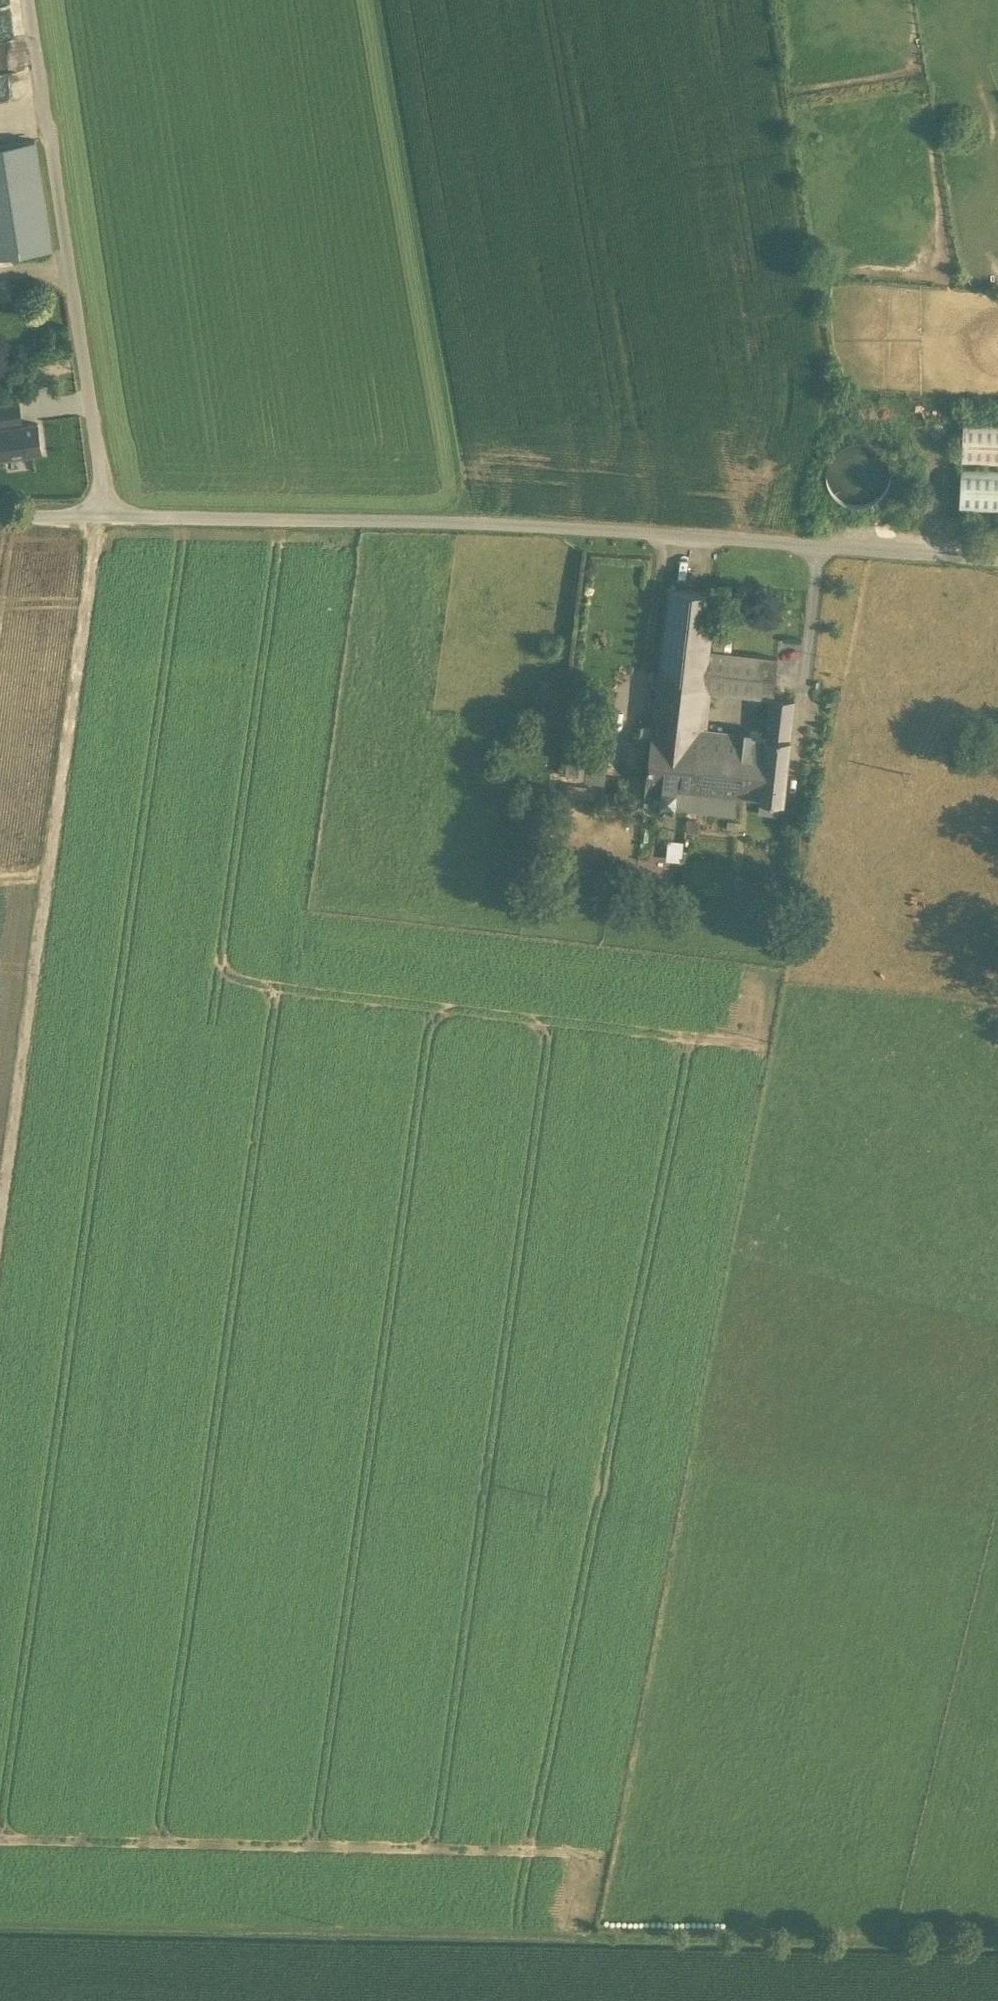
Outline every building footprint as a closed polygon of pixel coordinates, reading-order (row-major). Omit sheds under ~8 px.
[(0,144),(0,218),(5,254),(53,247),(36,139),(0,144)] [(41,456),(40,420),(23,421),(22,402),(0,403),(0,457),(41,456)] [(963,419),(962,463),(997,465),(997,420),(963,419)] [(858,444),(850,446),(842,450),(836,456),(831,463),(829,472),(829,480),(832,489),(836,496),(843,502),(851,506),(859,508),(868,507),(876,504),(883,499),(888,492),(892,484),(893,475),(892,467),(888,459),(883,452),(875,447),(867,444),(858,444)] [(960,510),(997,512),(997,467),(962,466),(960,510)] [(716,593),(668,589),(655,702),(702,707),(709,651),(716,593)] [(778,659),(709,651),(702,707),(715,708),(717,692),(770,697),(774,698),(778,659)] [(765,735),(790,738),(795,700),(774,698),(770,697),(765,735)] [(702,707),(655,702),(654,715),(701,720),(702,707)] [(701,720),(654,715),(653,723),(700,728),(701,720)] [(700,728),(653,723),(646,785),(739,795),(747,733),(700,728)] [(765,735),(747,733),(739,795),(761,798),(780,800),(783,801),(790,738),(765,735)] [(590,753),(569,750),(566,774),(587,777),(590,753)] [(737,816),(739,795),(646,785),(644,804),(737,816)] [(779,814),(780,800),(761,798),(760,812),(779,814)]
